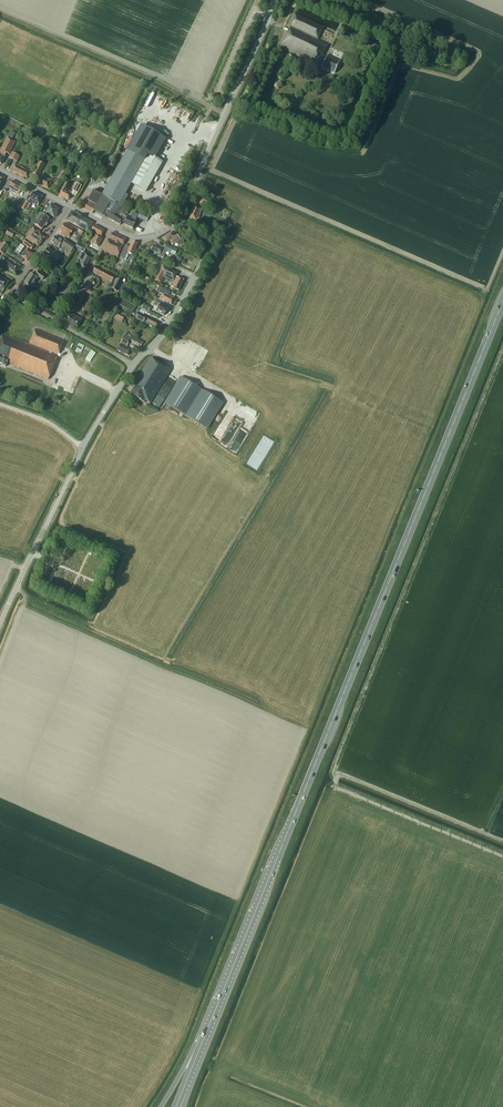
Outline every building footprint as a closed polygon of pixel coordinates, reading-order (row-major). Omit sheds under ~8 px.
[(328,54),(327,57),(323,56),(329,45),(318,40),(324,28),(297,15),(281,48),(315,64),(322,67),(322,68),(335,73),(340,60),(328,54)] [(86,201),(82,208),(92,214),(94,211),(107,218),(120,225),(122,221),(125,216),(128,210),(122,207),(128,196),(125,194),(131,183),(146,192),(162,163),(159,162),(159,161),(155,158),(166,140),(141,126),(127,150),(108,184),(108,185),(102,195),(93,190),(88,201),(89,201),(88,202),(86,201)] [(9,154),(16,141),(7,137),(0,151),(0,163),(1,164),(6,156),(4,156),(6,152),(9,154)] [(9,158),(17,162),(20,156),(12,152),(9,158)] [(45,165),(39,162),(33,174),(38,177),(38,176),(40,177),(37,182),(47,188),(52,180),(41,174),(41,175),(40,174),(45,165)] [(12,171),(27,179),(31,172),(15,164),(12,171)] [(8,188),(18,193),(22,186),(12,181),(8,188)] [(71,194),(72,192),(68,190),(70,185),(65,182),(58,195),(68,200),(71,194)] [(71,194),(76,197),(82,186),(77,183),(72,192),(71,194)] [(42,197),(33,192),(28,201),(38,206),(42,197)] [(209,201),(200,197),(199,199),(201,200),(199,204),(207,207),(208,203),(209,201)] [(22,208),(26,211),(31,204),(26,201),(22,208)] [(48,215),(49,216),(50,215),(54,217),(58,209),(50,205),(45,215),(48,216),(48,215)] [(189,217),(198,220),(202,209),(194,205),(189,217)] [(88,230),(89,231),(93,223),(71,212),(67,220),(87,231),(88,230)] [(125,216),(122,221),(125,222),(124,224),(133,228),(136,221),(135,221),(138,215),(133,212),(130,219),(127,217),(125,216)] [(138,218),(146,222),(149,216),(141,212),(138,218)] [(44,216),(40,213),(35,219),(37,221),(35,225),(42,230),(45,226),(46,227),(48,224),(46,223),(49,219),(48,218),(49,216),(48,215),(48,216),(45,215),(44,216)] [(75,227),(67,222),(66,224),(64,223),(59,230),(61,231),(60,233),(68,238),(75,227)] [(102,237),(105,230),(95,225),(92,231),(102,237)] [(38,247),(45,238),(38,233),(40,231),(34,228),(26,239),(24,238),(26,239),(34,245),(33,244),(34,243),(38,247)] [(6,234),(12,238),(15,233),(9,229),(6,234)] [(174,237),(171,232),(163,238),(167,242),(168,241),(168,242),(169,241),(173,245),(177,242),(180,245),(183,243),(178,235),(174,237)] [(109,239),(103,251),(118,257),(126,239),(111,233),(109,239)] [(102,239),(95,235),(91,243),(98,247),(102,239)] [(57,238),(55,237),(52,242),(53,243),(53,244),(58,248),(60,245),(69,250),(71,252),(75,247),(64,239),(63,240),(58,237),(57,238)] [(31,250),(34,245),(26,239),(24,238),(23,240),(24,241),(22,244),(31,250)] [(134,255),(136,249),(138,244),(132,242),(130,247),(125,245),(120,257),(125,259),(127,253),(130,254),(128,258),(133,260),(135,256),(134,255)] [(86,248),(78,243),(76,247),(83,252),(86,248)] [(16,251),(15,252),(19,255),(20,253),(24,247),(21,244),(16,251)] [(157,253),(156,254),(160,256),(164,250),(175,255),(177,250),(167,245),(166,248),(157,244),(156,246),(154,244),(151,250),(157,253)] [(48,259),(46,262),(55,268),(60,261),(64,257),(54,250),(52,252),(47,248),(43,255),(48,259)] [(19,255),(16,258),(21,262),(23,260),(24,259),(27,261),(33,253),(27,249),(23,253),(22,254),(21,256),(19,255)] [(91,257),(81,252),(78,258),(81,260),(79,264),(85,267),(91,257)] [(21,266),(5,255),(0,262),(15,273),(21,266)] [(122,282),(114,278),(115,277),(96,266),(93,272),(112,282),(113,280),(115,281),(112,288),(117,291),(122,282)] [(184,280),(176,276),(178,273),(163,266),(155,280),(161,283),(164,277),(173,282),(171,286),(178,291),(184,280)] [(39,277),(43,280),(45,276),(37,271),(34,275),(31,273),(24,283),(31,288),(39,277)] [(9,282),(0,277),(0,290),(3,292),(9,282)] [(171,304),(174,297),(169,294),(170,292),(162,288),(160,293),(164,295),(161,300),(165,301),(171,304)] [(86,294),(81,292),(73,308),(77,310),(86,294)] [(92,298),(84,313),(88,315),(96,300),(92,298)] [(164,316),(168,308),(155,301),(153,305),(158,308),(156,311),(164,316)] [(148,312),(148,311),(151,307),(144,303),(141,308),(142,308),(143,309),(146,311),(148,312)] [(66,322),(77,328),(82,319),(70,313),(66,322)] [(115,317),(122,322),(125,317),(117,313),(115,317)] [(144,322),(147,317),(144,315),(139,313),(136,318),(144,322)] [(155,326),(156,327),(159,323),(157,322),(157,321),(149,317),(149,318),(147,317),(144,322),(146,323),(154,328),(155,326)] [(48,380),(64,341),(35,329),(29,345),(3,334),(0,341),(0,364),(6,367),(7,363),(48,380)] [(143,342),(139,340),(126,333),(117,350),(128,355),(132,349),(127,346),(130,340),(141,347),(143,342)] [(145,400),(150,403),(171,370),(150,358),(134,385),(135,386),(130,394),(144,403),(145,400)] [(164,402),(186,415),(202,390),(180,376),(164,402)] [(223,403),(202,390),(186,415),(207,428),(223,403)]
